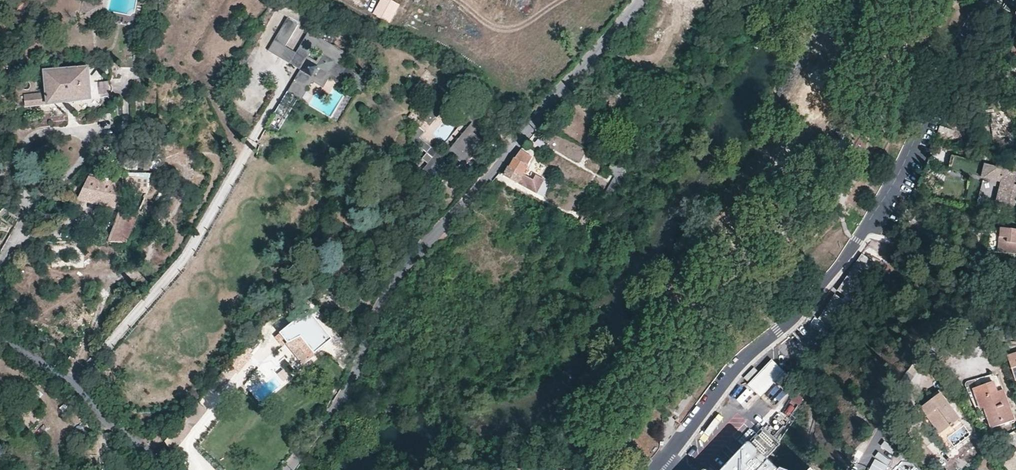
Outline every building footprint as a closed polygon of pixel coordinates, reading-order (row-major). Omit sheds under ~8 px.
[(91,0),(90,0),(85,0),(81,15),(87,17),(91,0)] [(103,3),(91,0),(87,17),(99,19),(103,3)] [(390,0),(381,0),(375,13),(389,20),(397,3),(390,0)] [(277,37),(287,43),(297,26),(287,20),(277,37)] [(275,40),(269,51),(300,69),(288,91),(302,100),(313,81),(323,88),(329,77),(348,88),(356,74),(338,63),(345,52),(310,32),(297,53),(285,46),(275,40)] [(275,40),(285,46),(287,43),(277,37),(275,40)] [(106,96),(104,66),(90,67),(46,70),(48,92),(26,95),(27,106),(49,103),(70,100),(93,97),(106,96)] [(998,105),(1000,126),(993,127),(991,127),(992,145),(995,145),(1011,143),(1010,134),(1013,134),(1011,116),(1014,116),(1013,106),(1011,106),(1004,107),(1003,104),(998,105)] [(448,150),(451,152),(470,129),(474,132),(482,122),(483,122),(483,121),(482,120),(472,111),(467,117),(472,122),(448,150)] [(567,118),(561,114),(559,117),(556,121),(562,126),(567,118)] [(947,142),(948,135),(951,126),(941,123),(937,132),(934,140),(947,142)] [(993,123),(984,124),(986,146),(989,146),(989,149),(995,149),(995,145),(992,145),(991,127),(993,127),(993,123)] [(430,164),(436,169),(442,173),(437,179),(444,184),(458,167),(452,163),(457,157),(464,163),(469,158),(471,160),(474,157),(476,154),(472,151),(482,139),(474,132),(470,129),(451,152),(446,157),(440,152),(430,164)] [(486,142),(482,139),(472,151),(476,154),(486,142)] [(531,176),(524,173),(536,152),(525,145),(519,152),(511,167),(509,166),(505,175),(538,192),(545,178),(537,173),(534,178),(531,176)] [(428,150),(422,157),(428,162),(434,155),(428,150)] [(956,155),(952,169),(999,181),(993,204),(1009,208),(1015,178),(1015,170),(956,155)] [(93,203),(121,210),(123,191),(148,193),(162,163),(162,162),(162,161),(162,160),(161,159),(160,159),(159,159),(158,159),(125,158),(118,183),(105,180),(106,174),(101,174),(99,179),(96,178),(97,173),(93,172),(80,198),(79,200),(93,203)] [(604,195),(612,199),(628,169),(612,161),(608,171),(615,175),(604,195)] [(432,174),(436,169),(430,164),(426,169),(432,174)] [(132,213),(138,214),(145,201),(140,199),(132,213)] [(109,242),(126,242),(138,214),(132,213),(121,210),(109,242)] [(593,215),(586,211),(578,224),(585,229),(593,215)] [(991,226),(988,252),(1015,255),(1015,229),(991,226)] [(333,338),(318,320),(309,310),(282,331),(290,340),(299,334),(301,337),(308,345),(315,353),(333,338)] [(290,340),(282,331),(281,332),(289,343),(301,337),(299,334),(290,340)] [(252,338),(244,346),(248,351),(252,347),(254,345),(257,342),(252,338)] [(1007,356),(1012,373),(1015,372),(1015,353),(1007,356)] [(228,365),(233,369),(239,361),(235,357),(228,365)] [(772,358),(747,382),(760,396),(785,371),(772,358)] [(972,388),(980,409),(983,408),(991,428),(1013,420),(1003,390),(998,391),(995,384),(992,375),(981,379),(983,384),(972,388)] [(736,398),(747,408),(759,395),(748,385),(736,398)] [(959,418),(939,393),(922,406),(929,414),(927,416),(941,433),(959,418)] [(21,406),(15,412),(27,423),(33,417),(21,406)] [(929,414),(922,406),(918,409),(925,417),(927,416),(929,414)] [(755,467),(775,445),(770,439),(783,426),(773,417),(745,445),(757,457),(747,468),(740,461),(731,469),(758,469),(755,467)] [(172,429),(164,423),(160,428),(168,434),(172,430),(172,429)] [(929,447),(919,460),(927,465),(937,453),(929,447)] [(740,461),(734,456),(721,469),(731,469),(740,461)] [(888,465),(875,458),(868,469),(886,469),(888,465)] [(962,469),(952,460),(943,469),(962,469)]
